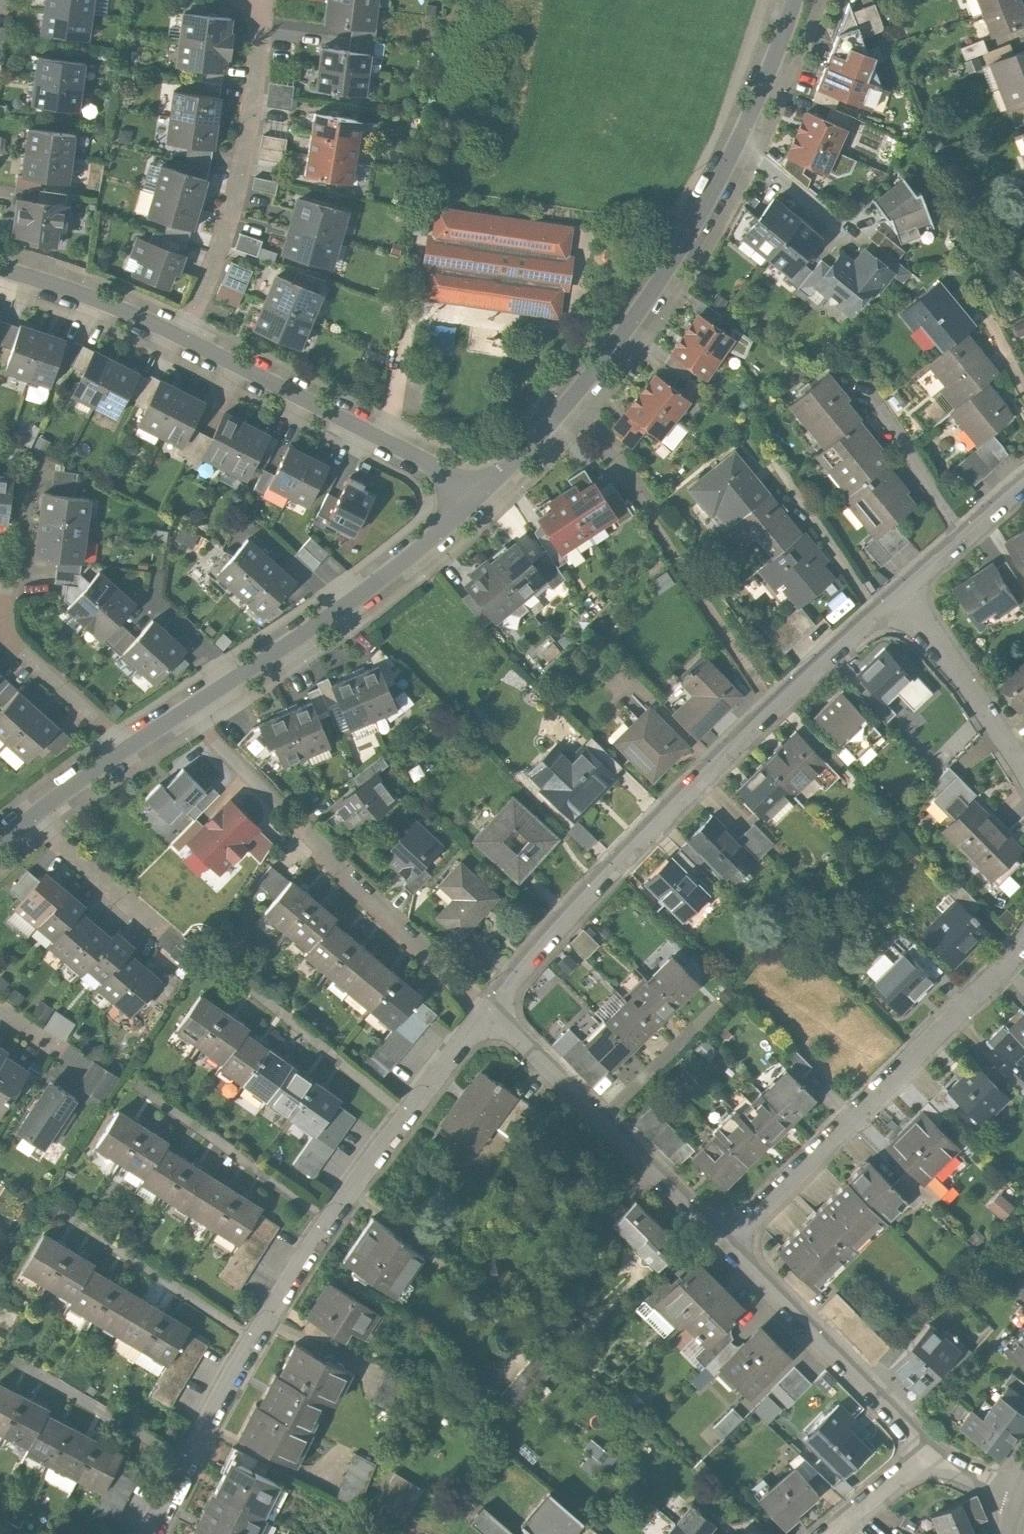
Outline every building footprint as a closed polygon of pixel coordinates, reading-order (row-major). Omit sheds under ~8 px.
[(45,10),(92,16),(94,0),(46,0),(45,10)] [(329,4),(379,10),(381,0),(329,0),(329,4)] [(826,64),(880,86),(883,78),(875,58),(877,52),(871,48),(865,34),(856,9),(852,0),(851,0),(826,64)] [(987,12),(1019,0),(982,0),(987,12)] [(987,12),(996,37),(1023,27),(1023,0),(1019,0),(987,12)] [(185,1),(184,12),(207,15),(209,4),(185,1)] [(877,1),(856,9),(865,34),(886,26),(877,1)] [(376,32),(379,10),(329,4),(326,25),(352,29),(376,32)] [(89,40),(92,16),(45,10),(42,35),(89,40)] [(207,15),(184,12),(180,39),(230,45),(233,19),(207,15)] [(376,32),(352,29),(349,52),(373,56),(375,44),(376,32)] [(962,47),(966,58),(981,52),(985,51),(990,49),(986,38),(962,47)] [(230,45),(180,39),(177,66),(201,70),(223,72),(226,72),(230,45)] [(990,49),(985,51),(989,62),(995,60),(1017,52),(1013,41),(990,49)] [(387,46),(375,44),(373,56),(385,57),(387,46)] [(322,48),(319,67),(370,74),(373,56),(349,52),(322,48)] [(1023,75),(1023,49),(1017,52),(995,60),(1004,82),(1023,75)] [(430,52),(422,51),(421,58),(429,60),(430,52)] [(981,52),(966,58),(971,70),(986,65),(981,52)] [(36,81),(83,86),(86,63),(39,57),(36,81)] [(826,64),(817,89),(839,97),(870,110),(880,86),(826,64)] [(367,96),(370,74),(319,67),(316,89),(367,96)] [(201,70),(200,82),(222,85),(223,72),(201,70)] [(1004,82),(1014,109),(1023,105),(1023,75),(1004,82)] [(80,112),(83,86),(36,81),(33,107),(80,112)] [(197,82),(196,95),(221,97),(222,85),(200,82),(197,82)] [(294,88),(271,85),(267,108),(291,112),(293,100),(294,88)] [(839,97),(817,89),(813,98),(836,107),(839,97)] [(196,95),(174,92),(171,117),(218,123),(221,97),(196,95)] [(117,101),(115,109),(126,111),(127,102),(117,101)] [(807,108),(796,132),(838,149),(848,126),(807,108)] [(315,115),(311,135),(359,142),(362,122),(315,115)] [(218,123),(171,117),(167,143),(189,146),(214,149),(218,123)] [(75,134),(28,129),(26,152),(73,157),(75,134)] [(858,158),(838,149),(796,132),(786,156),(805,164),(827,174),(829,169),(841,174),(852,170),(858,158)] [(359,142),(311,135),(308,157),(355,165),(359,142)] [(288,141),(263,137),(259,160),(284,164),(286,153),(288,141)] [(214,149),(189,146),(186,160),(210,164),(214,149)] [(70,182),(73,157),(26,152),(23,177),(70,182)] [(783,166),(807,187),(812,176),(803,170),(805,164),(786,156),(783,166)] [(355,165),(308,157),(305,176),(352,184),(355,165)] [(210,164),(186,160),(183,173),(205,179),(210,164)] [(414,162),(405,160),(404,170),(413,171),(414,162)] [(183,173),(163,167),(156,192),(201,206),(208,180),(205,179),(183,173)] [(278,198),(282,185),(257,177),(253,190),(278,198)] [(900,178),(874,198),(888,211),(901,240),(922,233),(918,224),(931,220),(922,188),(917,191),(900,178)] [(40,192),(39,202),(68,206),(70,196),(40,192)] [(201,206),(156,192),(149,216),(165,221),(194,230),(201,206)] [(770,255),(803,217),(774,193),(758,212),(742,231),(757,244),(770,255)] [(411,196),(400,194),(398,208),(409,210),(411,196)] [(350,213),(296,198),(289,226),(342,242),(350,213)] [(39,202),(16,200),(12,238),(31,240),(30,246),(57,249),(59,232),(65,233),(68,206),(39,202)] [(749,253),(757,244),(742,231),(758,212),(747,202),(728,235),(749,253)] [(416,206),(414,220),(428,222),(429,207),(416,206)] [(575,229),(436,208),(432,237),(428,237),(423,272),(427,273),(423,302),(560,322),(564,294),(571,295),(576,259),(571,258),(575,229)] [(803,217),(770,255),(793,275),(826,238),(803,217)] [(194,230),(165,221),(160,235),(187,245),(194,230)] [(342,242),(289,226),(280,253),(334,269),(342,242)] [(878,227),(870,238),(891,254),(898,260),(907,250),(878,227)] [(154,233),(149,244),(183,257),(187,245),(160,235),(154,233)] [(266,241),(243,233),(238,247),(261,256),(266,241)] [(149,244),(137,239),(129,260),(140,264),(134,279),(169,293),(174,278),(179,280),(188,259),(183,257),(149,244)] [(856,258),(844,249),(831,265),(815,284),(851,315),(874,288),(879,292),(895,273),(884,264),(865,247),(856,258)] [(898,260),(891,254),(884,264),(895,273),(904,281),(912,272),(898,260)] [(815,284),(831,265),(822,257),(800,283),(809,291),(815,284)] [(216,297),(239,306),(254,267),(232,258),(216,297)] [(922,321),(946,350),(970,330),(979,323),(942,276),(901,309),(915,327),(922,321)] [(315,322),(326,295),(279,277),(268,303),(315,322)] [(723,313),(707,302),(700,312),(716,323),(723,313)] [(304,349),(315,322),(268,303),(257,330),(304,349)] [(700,312),(687,332),(721,356),(729,345),(735,337),(731,335),(716,323),(700,312)] [(13,347),(20,324),(0,317),(0,343),(13,347)] [(13,347),(5,370),(27,377),(43,328),(21,321),(20,324),(13,347)] [(1015,324),(1020,334),(1023,332),(1023,321),(1015,324)] [(43,328),(27,377),(50,385),(59,358),(65,338),(66,336),(43,328)] [(736,328),(731,335),(735,337),(729,345),(745,352),(750,339),(736,328)] [(943,388),(958,406),(990,380),(1003,369),(970,330),(946,350),(931,363),(948,383),(943,388)] [(687,332),(671,353),(694,369),(705,377),(721,356),(687,332)] [(65,338),(59,358),(73,365),(83,371),(95,349),(73,338),(71,340),(65,338)] [(83,371),(72,393),(95,404),(118,356),(97,345),(95,349),(83,371)] [(694,369),(671,353),(665,361),(688,378),(694,369)] [(118,356),(95,404),(115,415),(127,393),(138,371),(140,367),(118,356)] [(797,362),(793,374),(802,378),(807,365),(797,362)] [(831,367),(790,402),(825,445),(861,415),(863,413),(849,396),(853,393),(831,367)] [(138,398),(149,376),(138,371),(127,393),(138,398)] [(136,402),(146,406),(161,377),(151,372),(149,376),(138,398),(136,402)] [(146,406),(139,420),(160,431),(184,384),(163,373),(161,377),(146,406)] [(655,373),(640,393),(673,417),(688,397),(655,373)] [(952,412),(979,445),(995,432),(1018,412),(990,380),(958,406),(952,412)] [(184,384),(160,431),(182,442),(191,424),(206,395),(184,384)] [(640,393),(625,414),(646,430),(657,438),(673,417),(640,393)] [(247,416),(226,406),(212,435),(204,452),(226,463),(247,416)] [(646,430),(625,414),(615,427),(624,433),(621,438),(633,447),(646,430)] [(861,415),(825,445),(816,452),(848,491),(888,459),(889,458),(879,446),(884,442),(861,415)] [(247,416),(226,463),(248,474),(258,453),(269,432),(271,428),(247,416)] [(673,417),(657,438),(672,449),(687,428),(673,417)] [(191,424),(182,442),(177,452),(188,457),(201,430),(191,424)] [(38,428),(30,427),(29,436),(37,437),(38,428)] [(201,430),(188,457),(186,462),(197,467),(204,452),(212,435),(201,430)] [(269,432),(258,453),(269,459),(279,437),(269,432)] [(979,445),(955,467),(971,485),(1011,450),(995,432),(979,445)] [(736,445),(687,485),(710,514),(717,508),(729,523),(733,521),(772,490),(736,445)] [(278,471),(270,489),(290,499),(310,457),(290,447),(278,471)] [(331,468),(310,457),(290,499),(311,509),(322,486),(331,468)] [(888,459),(848,491),(844,495),(877,535),(894,521),(918,501),(908,489),(910,487),(888,459)] [(270,489),(278,471),(266,465),(257,484),(270,489)] [(341,473),(331,468),(322,486),(331,491),(341,473)] [(53,493),(76,495),(79,474),(55,471),(53,493)] [(14,526),(19,476),(0,474),(0,524),(14,526)] [(576,478),(561,488),(589,530),(616,513),(604,493),(593,475),(579,484),(576,478)] [(368,488),(353,480),(340,504),(329,524),(360,541),(380,502),(365,494),(368,488)] [(616,486),(604,493),(616,513),(620,519),(631,512),(616,486)] [(552,501),(537,511),(548,529),(561,548),(589,530),(561,488),(548,496),(552,501)] [(772,490),(733,521),(749,541),(759,533),(774,553),(804,530),(772,490)] [(41,492),(38,513),(89,518),(92,498),(76,495),(53,493),(41,492)] [(329,524),(340,504),(331,500),(321,519),(329,524)] [(175,508),(170,505),(167,510),(172,513),(175,508)] [(89,518),(38,513),(36,534),(86,540),(89,518)] [(877,535),(866,545),(882,564),(911,539),(894,521),(877,535)] [(1005,539),(1023,568),(1023,526),(1005,539)] [(804,530),(774,553),(757,567),(778,593),(784,588),(798,605),(800,602),(836,575),(825,561),(829,557),(806,528),(804,530)] [(561,548),(548,529),(539,535),(546,547),(557,564),(567,558),(561,548)] [(86,540),(36,534),(33,556),(59,559),(84,562),(86,540)] [(216,577),(231,592),(268,553),(252,538),(216,577)] [(331,556),(313,539),(298,556),(316,573),(331,556)] [(490,560),(520,597),(529,590),(534,595),(549,583),(532,561),(515,540),(490,560)] [(229,547),(208,570),(214,575),(234,552),(229,547)] [(532,561),(549,583),(552,587),(565,577),(557,564),(546,547),(532,561)] [(246,606),(283,567),(268,553),(231,592),(246,606)] [(474,577),(467,582),(472,589),(494,617),(503,610),(519,614),(527,607),(520,597),(490,560),(488,558),(470,572),(474,577)] [(83,575),(84,562),(59,559),(57,573),(83,575)] [(990,559),(950,586),(978,627),(1018,600),(995,567),(990,559)] [(995,567),(1018,600),(1022,606),(1023,604),(1023,587),(1016,576),(1005,560),(995,567)] [(298,581),(283,567),(246,606),(261,620),(298,581)] [(118,592),(102,575),(67,611),(84,627),(118,592)] [(494,617),(472,589),(462,596),(485,624),(494,617)] [(118,592),(84,627),(100,642),(118,625),(135,607),(118,592)] [(768,631),(786,650),(818,621),(800,602),(768,631)] [(170,639),(155,623),(136,643),(121,657),(137,672),(170,639)] [(118,625),(100,642),(107,650),(118,660),(121,657),(136,643),(118,625)] [(170,639),(137,672),(152,688),(167,674),(183,660),(187,656),(170,639)] [(885,646),(858,671),(871,684),(888,703),(900,692),(916,710),(936,692),(919,675),(916,678),(885,646)] [(374,652),(378,663),(387,684),(401,668),(379,647),(374,652)] [(693,691),(672,712),(698,738),(744,692),(708,655),(682,681),(693,691)] [(534,656),(520,667),(531,680),(545,669),(534,656)] [(997,678),(1018,709),(1023,705),(1023,659),(997,678)] [(189,667),(183,660),(167,674),(174,681),(189,667)] [(355,673),(374,718),(398,708),(387,684),(378,663),(355,673)] [(2,704),(18,687),(0,671),(0,702),(2,704)] [(339,703),(350,728),(374,718),(355,673),(331,683),(339,703)] [(339,703),(331,683),(328,676),(317,680),(320,685),(329,707),(339,703)] [(888,703),(871,684),(863,692),(888,718),(896,711),(888,703)] [(309,689),(312,696),(321,718),(331,714),(329,707),(320,685),(309,689)] [(0,707),(0,736),(7,742),(39,707),(18,687),(2,704),(0,707)] [(841,687),(815,713),(857,758),(884,732),(841,687)] [(287,705),(308,756),(331,746),(321,718),(312,696),(287,705)] [(692,743),(651,702),(613,739),(654,780),(692,743)] [(287,705),(258,716),(259,720),(272,753),(277,751),(283,766),(308,756),(287,705)] [(39,707),(7,742),(26,759),(43,741),(58,724),(39,707)] [(272,753),(259,720),(238,741),(262,764),(272,753)] [(58,724),(43,741),(56,753),(72,737),(58,724)] [(766,758),(798,792),(814,776),(826,787),(840,773),(836,770),(819,751),(796,729),(766,758)] [(593,733),(585,741),(615,771),(623,763),(593,733)] [(615,771),(585,741),(572,754),(557,740),(528,771),(541,783),(538,786),(575,822),(579,818),(620,775),(615,771)] [(819,751),(836,770),(844,763),(826,744),(819,751)] [(353,776),(359,784),(377,770),(387,763),(381,755),(353,776)] [(736,787),(768,820),(798,792),(766,758),(736,787)] [(206,790),(183,768),(164,787),(160,783),(145,798),(169,822),(183,808),(185,811),(206,790)] [(359,784),(334,803),(351,825),(369,810),(374,816),(398,797),(377,770),(359,784)] [(967,854),(1000,821),(974,794),(977,791),(958,772),(934,797),(953,816),(940,828),(967,854)] [(219,794),(210,785),(206,790),(185,811),(194,820),(219,794)] [(563,835),(514,792),(472,839),(520,882),(563,835)] [(240,810),(230,800),(189,842),(219,872),(233,859),(245,848),(241,844),(258,828),(248,818),(249,816),(241,808),(240,810)] [(714,812),(687,839),(689,840),(706,858),(738,890),(754,874),(749,868),(759,858),(739,838),(714,812)] [(388,861),(408,878),(422,864),(443,843),(416,816),(392,840),(388,861)] [(579,818),(575,822),(567,829),(588,849),(599,838),(579,818)] [(755,821),(739,838),(759,858),(776,842),(755,821)] [(1000,821),(967,854),(992,879),(995,876),(1000,880),(1021,860),(1016,856),(1023,848),(1023,844),(1000,821)] [(706,858),(689,840),(681,847),(698,865),(706,858)] [(701,868),(698,865),(681,847),(673,855),(693,876),(701,868)] [(673,855),(646,881),(683,918),(710,892),(693,876),(673,855)] [(502,894),(462,857),(438,882),(453,896),(436,914),(462,938),(502,894)] [(422,864),(408,878),(403,884),(413,893),(432,874),(422,864)] [(256,883),(273,897),(288,879),(272,865),(256,883)] [(68,887),(46,867),(38,877),(21,897),(13,906),(35,925),(37,923),(68,887)] [(21,897),(38,877),(27,868),(10,888),(21,897)] [(262,909),(286,929),(316,893),(292,873),(288,879),(273,897),(262,909)] [(950,891),(955,897),(971,914),(982,903),(960,881),(950,891)] [(68,887),(37,923),(54,938),(81,906),(85,902),(68,887)] [(308,947),(335,916),(338,912),(316,893),(286,929),(308,947)] [(920,932),(954,967),(990,932),(971,914),(955,897),(920,932)] [(81,906),(54,938),(48,945),(65,959),(97,921),(81,906)] [(1008,913),(1002,919),(1008,925),(1014,919),(1008,913)] [(305,951),(327,970),(356,934),(335,916),(308,947),(305,951)] [(97,921),(65,959),(81,972),(87,966),(113,934),(97,921)] [(119,929),(113,934),(87,966),(103,980),(130,948),(135,942),(119,929)] [(599,944),(583,929),(572,941),(588,956),(599,944)] [(379,953),(356,934),(327,970),(349,988),(379,953)] [(915,942),(907,949),(936,978),(944,971),(915,942)] [(130,948),(103,980),(97,987),(114,1001),(147,962),(130,948)] [(872,985),(901,1014),(936,978),(907,949),(872,985)] [(672,951),(648,974),(678,1004),(702,981),(672,951)] [(401,972),(379,953),(349,988),(371,1007),(401,972)] [(147,962),(114,1001),(130,1016),(142,1003),(146,1002),(152,995),(152,990),(164,977),(147,962)] [(419,997),(424,991),(401,972),(371,1007),(394,1026),(419,997)] [(0,974),(0,990),(2,992),(10,982),(0,974)] [(678,1004),(648,974),(626,996),(656,1026),(678,1004)] [(175,975),(164,977),(152,990),(152,995),(155,999),(153,1003),(160,1008),(183,979),(175,975)] [(737,993),(728,984),(717,994),(726,1003),(737,993)] [(25,997),(15,988),(8,996),(18,1005),(25,997)] [(225,1006),(202,989),(176,1026),(198,1043),(225,1006)] [(606,1019),(633,1048),(656,1026),(626,996),(604,1017),(606,1019)] [(419,997),(394,1026),(361,1065),(379,1080),(437,1013),(419,997)] [(55,1009),(41,999),(32,1013),(46,1022),(55,1009)] [(1018,1004),(1001,1021),(1023,1044),(1023,1011),(1018,1004)] [(225,1006),(198,1043),(223,1061),(246,1028),(250,1024),(225,1006)] [(72,1026),(58,1017),(52,1028),(65,1037),(72,1026)] [(633,1048),(606,1019),(584,1040),(611,1068),(633,1048)] [(1001,1021),(983,1038),(1004,1059),(1023,1079),(1023,1044),(1001,1021)] [(611,1068),(584,1040),(571,1026),(552,1045),(592,1087),(611,1068)] [(270,1044),(246,1028),(223,1061),(219,1066),(243,1083),(270,1044)] [(718,1051),(706,1038),(696,1048),(708,1060),(718,1051)] [(104,1067),(103,1044),(98,1044),(94,1046),(89,1048),(85,1054),(104,1067)] [(243,1083),(266,1099),(293,1060),(270,1044),(243,1083)] [(797,1049),(788,1058),(804,1074),(813,1066),(797,1049)] [(5,1050),(0,1058),(0,1108),(16,1085),(28,1065),(5,1050)] [(1004,1059),(996,1068),(1018,1088),(1023,1082),(1023,1079),(1004,1059)] [(266,1099),(291,1116),(317,1078),(293,1060),(266,1099)] [(1008,1096),(973,1061),(946,1087),(959,1101),(981,1123),(1008,1096)] [(39,1072),(28,1065),(16,1085),(26,1092),(39,1072)] [(788,1065),(766,1086),(797,1118),(819,1096),(788,1065)] [(519,1095),(482,1066),(440,1121),(477,1149),(497,1124),(519,1095)] [(317,1078),(291,1116),(315,1133),(336,1103),(342,1094),(317,1078)] [(51,1080),(19,1130),(44,1146),(76,1096),(51,1080)] [(917,1106),(936,1124),(959,1101),(946,1087),(941,1083),(917,1106)] [(766,1086),(742,1110),(773,1142),(797,1118),(766,1086)] [(519,1095),(497,1124),(512,1136),(534,1107),(519,1095)] [(336,1103),(315,1133),(293,1163),(313,1177),(355,1117),(336,1103)] [(145,1120),(120,1104),(95,1143),(121,1160),(145,1120)] [(715,1128),(720,1132),(750,1164),(773,1142),(742,1110),(738,1105),(715,1128)] [(695,1148),(653,1106),(636,1122),(678,1165),(695,1148)] [(908,1167),(922,1182),(925,1180),(958,1146),(936,1124),(917,1106),(882,1142),(908,1167)] [(169,1135),(145,1120),(121,1160),(144,1174),(165,1141),(169,1135)] [(695,1157),(726,1188),(750,1164),(720,1132),(695,1157)] [(191,1157),(165,1141),(144,1174),(140,1180),(166,1196),(191,1157)] [(191,1157),(166,1196),(191,1212),(216,1172),(191,1157)] [(866,1159),(845,1180),(885,1222),(907,1201),(890,1184),(866,1159)] [(922,1182),(908,1167),(900,1174),(922,1198),(930,1206),(940,1196),(925,1180),(922,1182)] [(239,1187),(216,1172),(191,1212),(215,1227),(239,1187)] [(922,1198),(900,1174),(890,1184),(907,1201),(913,1207),(922,1198)] [(845,1180),(774,1249),(814,1290),(885,1222),(845,1180)] [(264,1202),(239,1187),(215,1227),(239,1242),(257,1214),(264,1202)] [(618,1218),(628,1209),(610,1191),(588,1212),(598,1221),(610,1209),(618,1218)] [(1014,1204),(999,1191),(986,1205),(1001,1219),(1014,1204)] [(618,1218),(615,1222),(659,1266),(683,1242),(639,1198),(628,1209),(618,1218)] [(106,1210),(100,1201),(93,1206),(99,1215),(106,1210)] [(257,1214),(239,1242),(219,1274),(240,1287),(278,1226),(257,1214)] [(374,1214),(344,1257),(398,1295),(426,1256),(401,1238),(404,1235),(374,1214)] [(71,1245),(45,1229),(21,1267),(48,1284),(71,1245)] [(71,1245),(48,1284),(71,1298),(92,1263),(95,1259),(71,1245)] [(167,1262),(172,1255),(165,1251),(161,1258),(167,1262)] [(672,1285),(656,1301),(681,1326),(685,1321),(723,1281),(700,1258),(672,1285)] [(1019,1267),(1008,1258),(1002,1265),(1013,1274),(1019,1267)] [(92,1263),(71,1298),(68,1303),(94,1318),(118,1279),(92,1263)] [(1023,1301),(1023,1269),(1023,1268),(1008,1288),(1023,1301)] [(656,1301),(672,1285),(665,1278),(645,1299),(652,1305),(656,1301)] [(118,1279),(94,1318),(118,1333),(143,1293),(118,1279)] [(382,1314),(327,1279),(306,1313),(310,1315),(332,1330),(344,1337),(350,1328),(366,1338),(382,1314)] [(723,1281),(685,1321),(708,1344),(747,1305),(723,1281)] [(889,1346),(835,1292),(818,1308),(872,1363),(877,1358),(889,1346)] [(143,1293),(118,1333),(143,1348),(167,1308),(143,1293)] [(232,1309),(241,1314),(246,1306),(237,1301),(232,1309)] [(997,1344),(1023,1364),(1023,1307),(997,1344)] [(167,1308),(143,1348),(168,1363),(186,1331),(192,1323),(167,1308)] [(332,1330),(310,1315),(303,1332),(327,1342),(332,1330)] [(695,1355),(705,1366),(732,1339),(735,1336),(732,1332),(732,1328),(733,1324),(736,1321),(734,1319),(708,1344),(695,1355)] [(958,1348),(928,1320),(907,1343),(888,1362),(918,1390),(943,1363),(958,1348)] [(740,1347),(722,1365),(751,1394),(793,1353),(764,1324),(740,1347)] [(186,1331),(168,1363),(149,1394),(170,1406),(207,1344),(186,1331)] [(899,1336),(889,1346),(877,1358),(885,1365),(888,1362),(907,1343),(899,1336)] [(722,1365),(740,1347),(732,1339),(705,1366),(713,1374),(722,1365)] [(297,1340),(280,1373),(331,1398),(338,1402),(355,1369),(297,1340)] [(545,1344),(501,1394),(520,1410),(563,1360),(545,1344)] [(958,1348),(943,1363),(953,1372),(971,1352),(962,1344),(958,1348)] [(813,1382),(796,1365),(772,1389),(788,1406),(813,1382)] [(713,1374),(705,1366),(692,1378),(700,1386),(713,1374)] [(410,1376),(386,1367),(372,1402),(396,1411),(410,1376)] [(276,1370),(260,1402),(315,1430),(331,1398),(280,1373),(276,1370)] [(1023,1396),(1023,1395),(1023,1381),(1011,1371),(1004,1381),(1023,1396)] [(0,1379),(0,1430),(4,1432),(24,1391),(0,1379)] [(1004,1381),(978,1414),(969,1407),(957,1424),(997,1454),(1023,1418),(1023,1396),(1004,1381)] [(97,1388),(90,1383),(85,1388),(93,1394),(97,1388)] [(606,1399),(597,1390),(591,1396),(600,1406),(606,1399)] [(24,1391),(4,1432),(28,1445),(46,1410),(49,1404),(24,1391)] [(767,1392),(754,1407),(770,1421),(783,1406),(767,1392)] [(238,1435),(297,1465),(315,1430),(260,1402),(256,1400),(238,1435)] [(842,1402),(806,1437),(843,1475),(872,1447),(849,1424),(857,1416),(842,1402)] [(744,1417),(735,1407),(714,1427),(723,1436),(744,1417)] [(72,1423),(46,1410),(28,1445),(26,1449),(52,1462),(72,1423)] [(181,1425),(172,1420),(166,1431),(175,1436),(181,1425)] [(72,1423),(52,1462),(77,1476),(98,1436),(72,1423)] [(689,1442),(679,1455),(702,1474),(710,1465),(701,1457),(723,1436),(714,1427),(694,1447),(689,1442)] [(124,1449),(98,1436),(77,1476),(104,1489),(120,1459),(124,1449)] [(583,1447),(591,1454),(602,1463),(608,1468),(616,1458),(591,1437),(583,1447)] [(376,1463),(355,1452),(337,1498),(358,1508),(376,1463)] [(792,1460),(798,1467),(808,1478),(818,1471),(800,1453),(792,1460)] [(602,1463),(591,1454),(581,1466),(593,1475),(602,1463)] [(281,1482),(232,1457),(215,1490),(265,1514),(281,1482)] [(142,1470),(120,1459),(104,1489),(91,1513),(114,1524),(142,1470)] [(798,1467),(761,1497),(786,1528),(802,1515),(799,1511),(820,1494),(808,1478),(798,1467)] [(423,1490),(395,1472),(376,1502),(405,1520),(423,1490)] [(215,1490),(211,1488),(194,1523),(218,1533),(259,1533),(268,1516),(265,1514),(215,1490)] [(586,1521),(549,1489),(521,1522),(527,1527),(521,1533),(575,1533),(586,1521)] [(933,1515),(941,1531),(942,1533),(980,1533),(976,1524),(990,1517),(979,1494),(933,1515)] [(676,1522),(645,1497),(631,1513),(657,1533),(666,1533),(676,1522)] [(691,1533),(709,1533),(713,1529),(717,1525),(691,1504),(676,1522),(691,1533)] [(479,1533),(518,1533),(485,1505),(472,1521),(483,1530),(479,1533)] [(619,1533),(603,1519),(594,1530),(599,1533),(618,1533),(619,1533)] [(676,1522),(666,1533),(691,1533),(676,1522)] [(194,1523),(189,1533),(218,1533),(194,1523)]
